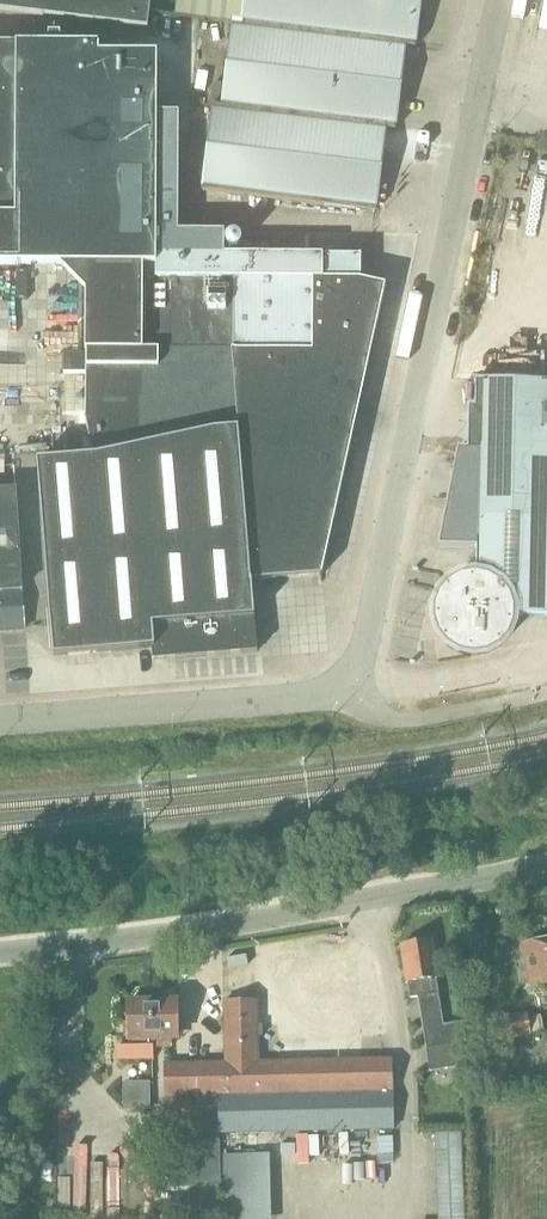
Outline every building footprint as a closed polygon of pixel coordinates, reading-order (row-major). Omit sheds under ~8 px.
[(152,0),(0,0),(0,9),(148,27),(152,0)] [(176,15),(196,18),(232,23),(232,24),(417,46),(423,0),(178,0),(176,15)] [(232,24),(223,105),(387,128),(396,129),(397,126),(398,126),(408,47),(407,47),(407,45),(417,47),(417,46),(232,24)] [(58,264),(60,264),(157,264),(157,255),(186,255),(225,255),(225,233),(179,233),(179,115),(157,115),(158,54),(100,54),(100,44),(62,44),(49,44),(18,44),(0,44),(0,264),(58,264)] [(223,105),(214,104),(213,108),(203,187),(203,188),(203,190),(377,211),(377,208),(378,208),(388,130),(387,130),(387,128),(223,105)] [(97,453),(39,457),(52,653),(151,646),(152,658),(256,651),(251,580),(322,576),(386,285),(361,280),(362,256),(359,256),(225,255),(186,255),(157,255),(157,264),(60,264),(58,264),(86,291),(88,416),(95,446),(97,453)] [(435,621),(440,634),(449,646),(461,653),(474,656),(488,654),(501,647),(510,636),(515,623),(516,616),(546,617),(546,383),(476,381),(476,407),(470,408),(469,450),(459,450),(439,547),(477,548),(476,574),(462,576),(450,583),(441,594),(436,607),(435,621)] [(23,587),(17,489),(0,490),(0,589),(23,587)] [(23,587),(0,589),(0,633),(27,631),(24,587),(23,587)] [(523,944),(531,987),(546,983),(546,939),(523,944)] [(437,978),(438,978),(432,941),(402,945),(408,983),(409,983),(411,998),(423,996),(425,1007),(424,1007),(427,1028),(424,1028),(427,1047),(467,1041),(464,1022),(445,1025),(442,1003),(440,1003),(437,978)] [(171,1038),(178,1038),(177,1002),(129,1002),(130,1039),(148,1039),(149,1049),(171,1048),(171,1038)] [(502,1040),(532,1035),(528,1012),(497,1017),(502,1040)] [(453,1048),(421,1048),(421,1072),(453,1072),(453,1048)] [(389,1058),(225,1062),(225,1093),(226,1147),(390,1144),(389,1058)] [(221,1133),(220,1093),(225,1093),(225,1062),(167,1063),(169,1119),(190,1118),(194,1115),(193,1107),(199,1107),(199,1133),(221,1133)] [(257,1169),(257,1157),(230,1158),(230,1170),(257,1169)] [(171,1189),(220,1187),(219,1158),(171,1159),(171,1189)]
